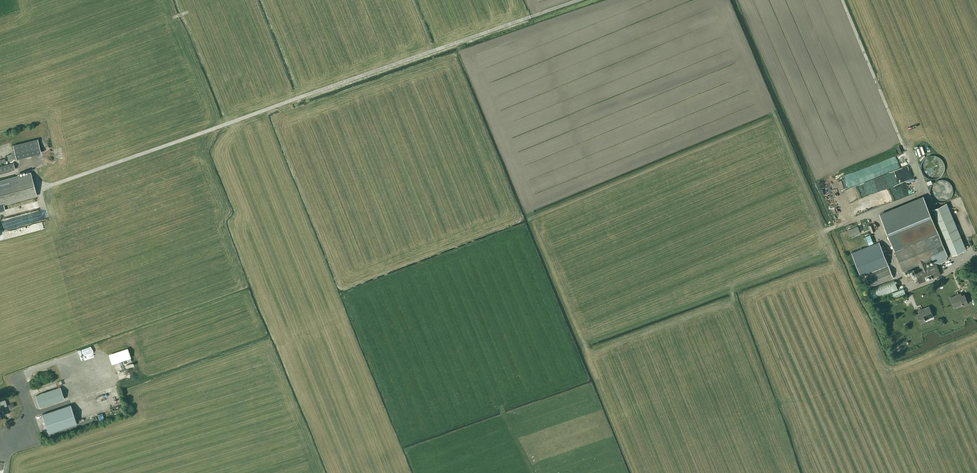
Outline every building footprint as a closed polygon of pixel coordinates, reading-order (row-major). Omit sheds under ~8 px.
[(13,144),(16,158),(41,152),(37,138),(13,144)] [(942,160),(942,159),(940,160),(938,160),(938,159),(936,160),(932,160),(922,162),(922,164),(920,165),(920,167),(923,171),(926,178),(932,177),(926,181),(928,185),(932,183),(934,183),(934,179),(944,173),(942,160)] [(18,169),(16,162),(0,166),(0,174),(18,169)] [(30,173),(0,181),(0,205),(36,195),(30,173)] [(944,261),(947,255),(923,196),(879,213),(893,248),(903,271),(918,265),(919,268),(914,270),(919,283),(940,274),(935,261),(926,265),(925,262),(931,260),(939,262),(944,261)] [(965,249),(947,205),(946,202),(932,208),(952,254),(965,249)] [(864,231),(860,223),(857,224),(859,228),(858,228),(857,226),(846,230),(849,237),(860,233),(858,229),(860,229),(861,232),(864,231)] [(880,246),(879,241),(851,252),(860,276),(864,274),(869,287),(893,277),(882,251),(885,250),(883,245),(880,246)] [(898,289),(894,279),(867,290),(872,300),(898,289)] [(905,293),(903,288),(891,293),(893,298),(905,293)] [(958,303),(959,303),(961,302),(961,304),(962,303),(962,305),(967,303),(964,294),(961,295),(960,293),(950,297),(954,307),(958,305),(958,303)] [(927,318),(932,316),(928,306),(918,310),(919,313),(916,314),(920,323),(925,321),(924,319),(924,317),(927,316),(927,318)] [(2,377),(5,385),(11,383),(8,374),(2,377)] [(39,407),(63,398),(59,387),(35,395),(39,407)] [(105,396),(91,400),(92,406),(107,401),(105,396)] [(49,432),(76,423),(70,404),(42,414),(49,432)]
